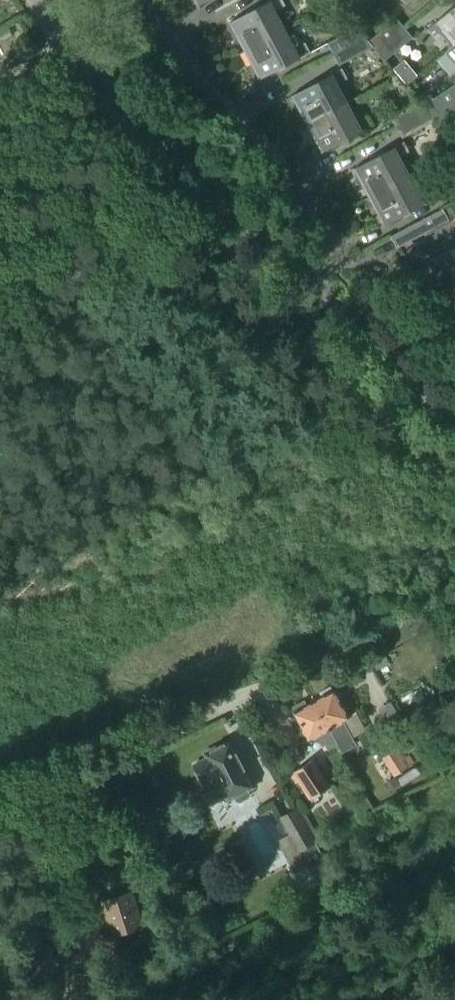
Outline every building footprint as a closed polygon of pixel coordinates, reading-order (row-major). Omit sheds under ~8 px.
[(284,30),(274,11),(285,5),(282,0),(270,0),(265,3),(266,4),(229,23),(244,51),(284,30)] [(454,43),(454,5),(426,30),(432,37),(441,29),(454,44),(454,43)] [(376,51),(404,28),(396,18),(368,42),(373,47),(376,51)] [(333,54),(365,37),(357,28),(328,44),(333,54)] [(384,60),(412,37),(404,28),(376,51),(384,60)] [(294,48),(284,30),(244,51),(259,79),(294,60),(295,61),(311,53),(305,42),(294,48)] [(339,65),(373,47),(368,42),(365,37),(333,54),(339,65)] [(306,124),(346,102),(337,84),(347,78),(342,68),(327,77),(327,78),(291,97),(306,124)] [(421,100),(425,107),(428,111),(432,116),(454,100),(454,85),(433,99),(430,94),(421,100)] [(397,127),(428,111),(425,107),(421,100),(391,116),(397,127)] [(454,115),(454,100),(432,116),(435,120),(439,126),(454,115)] [(356,121),(346,102),(306,124),(321,152),(357,133),(358,134),(373,126),(367,115),(356,121)] [(435,120),(432,116),(428,111),(397,127),(403,138),(435,120)] [(369,197),(409,176),(400,157),(410,152),(404,141),(389,149),(390,150),(354,169),(369,197)] [(419,194),(409,176),(369,197),(384,225),(419,206),(419,207),(450,191),(443,180),(428,188),(429,189),(419,194)] [(398,248),(429,231),(449,220),(443,209),(391,236),(398,248)] [(450,250),(426,262),(440,279),(451,273),(454,280),(454,259),(450,250)] [(325,695),(315,700),(337,743),(342,753),(357,745),(344,721),(349,718),(334,690),(332,691),(329,687),(322,691),(325,695)] [(310,704),(307,699),(295,706),(298,710),(294,712),(309,739),(317,735),(323,746),(326,744),(329,748),(337,743),(315,700),(310,704)] [(389,726),(402,719),(391,701),(379,709),(389,726)] [(210,756),(194,764),(197,770),(196,773),(200,782),(203,783),(213,802),(228,794),(230,796),(234,794),(237,800),(240,801),(248,797),(249,794),(246,788),(250,786),(229,744),(225,745),(222,744),(213,749),(212,752),(208,754),(210,756)] [(401,759),(396,751),(383,759),(394,775),(406,767),(407,768),(414,763),(409,755),(401,759)] [(446,756),(450,762),(454,759),(454,751),(446,756)] [(312,798),(329,787),(312,760),(295,772),(312,798)] [(298,807),(278,818),(280,822),(305,868),(307,866),(310,871),(326,861),(316,843),(317,842),(298,807)] [(208,901),(226,892),(209,860),(192,868),(208,901)] [(323,890),(336,882),(328,867),(314,876),(323,890)] [(190,907),(203,901),(191,876),(178,882),(190,907)] [(113,934),(141,925),(131,894),(103,904),(113,934)]
